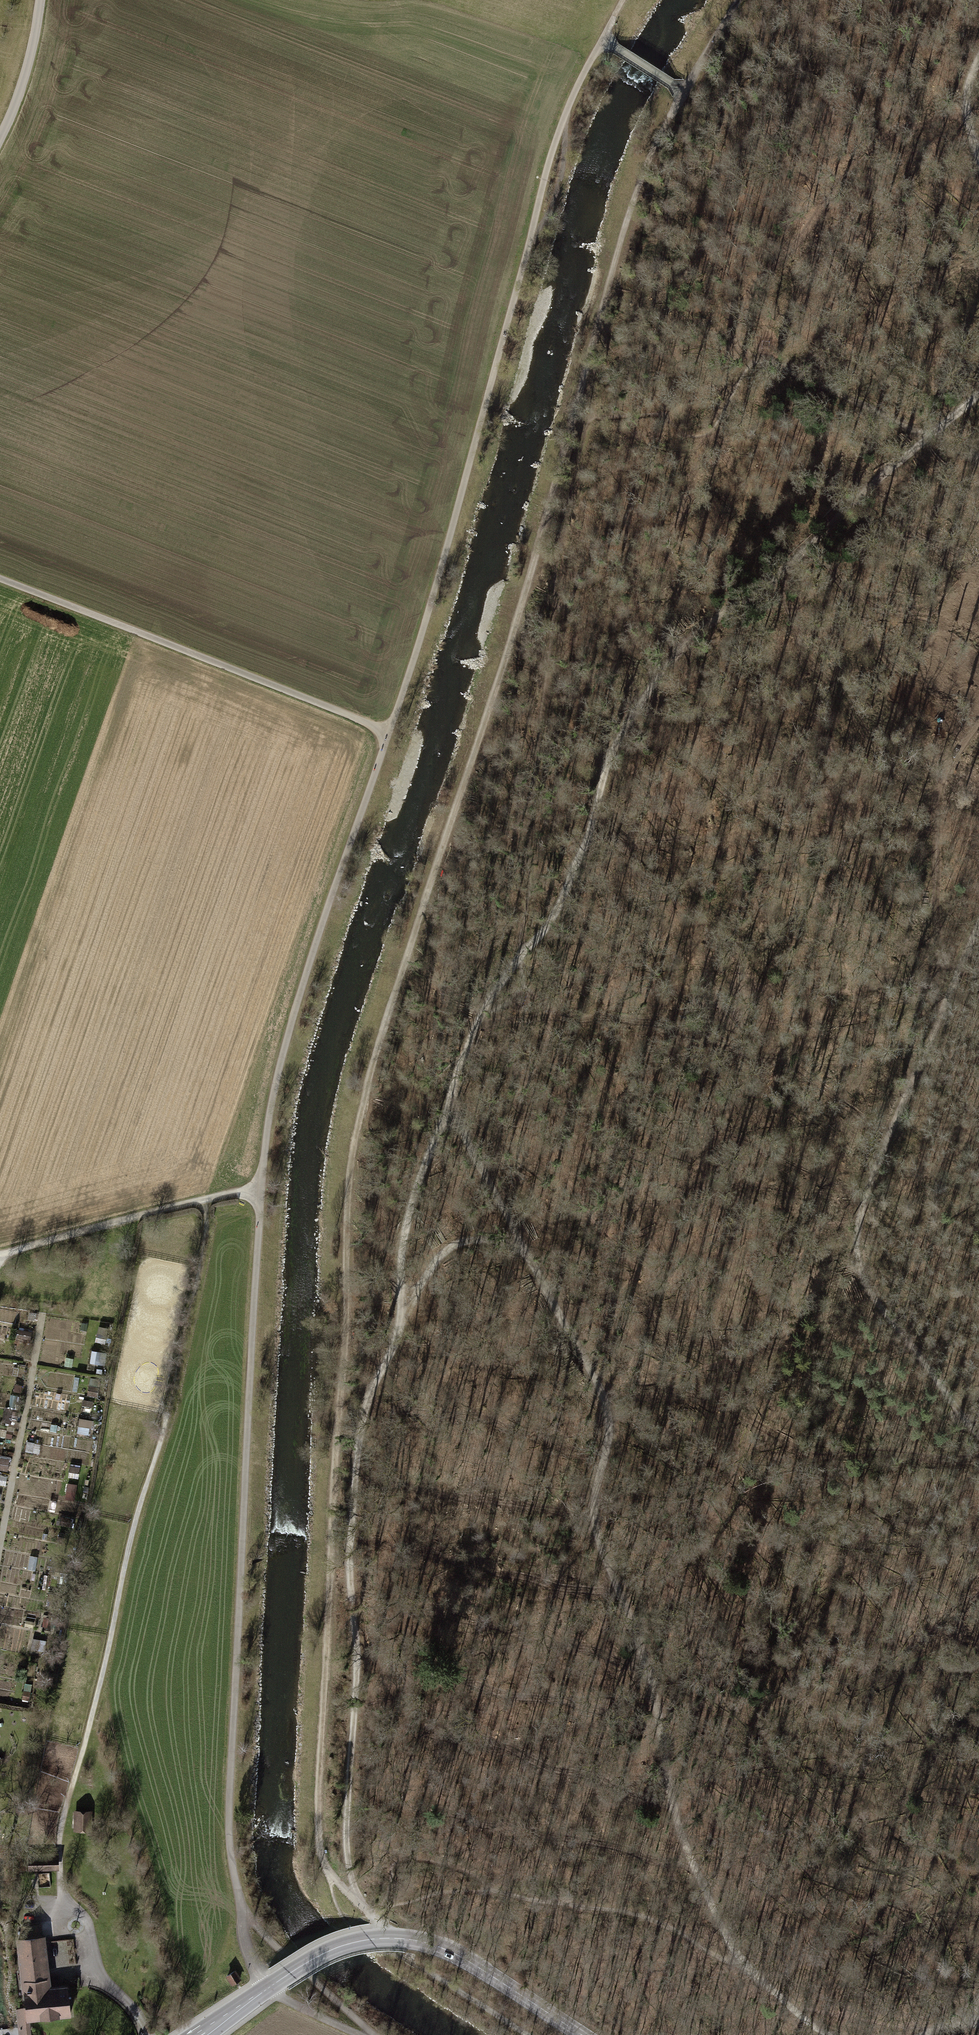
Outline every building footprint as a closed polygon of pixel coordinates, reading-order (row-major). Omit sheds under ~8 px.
[(91,1434),(93,1421),(83,1420),(81,1432),(91,1434)] [(71,1483),(67,1499),(75,1501),(79,1485),(71,1483)] [(75,1829),(92,1830),(93,1809),(77,1808),(75,1829)] [(24,1854),(24,1871),(54,1871),(53,1853),(24,1854)] [(18,1934),(25,2004),(15,2005),(18,2034),(19,2034),(32,2034),(30,2017),(73,2012),(70,1980),(52,1982),(46,1930),(43,1930),(42,1920),(21,1923),(22,1933),(18,1934)] [(237,1965),(226,1972),(232,1982),(243,1976),(237,1965)]
